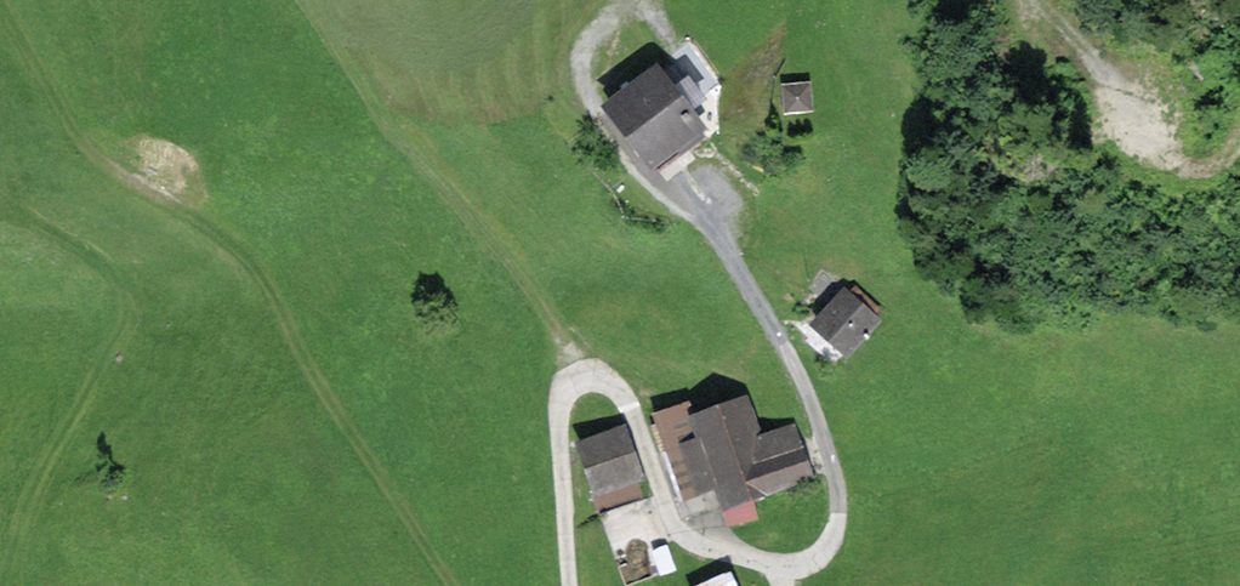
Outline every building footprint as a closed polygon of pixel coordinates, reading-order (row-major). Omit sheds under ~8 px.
[(662,68),(610,105),(651,160),(702,123),(662,68)] [(804,85),(770,87),(772,117),(806,114),(804,85)] [(834,284),(798,326),(839,361),(875,318),(834,284)] [(718,484),(727,508),(747,501),(813,477),(794,426),(760,439),(746,400),(688,421),(682,406),(659,415),(688,495),(718,484)] [(623,427),(569,446),(587,497),(641,479),(623,427)] [(753,515),(747,501),(727,508),(732,523),(753,515)] [(693,585),(736,585),(728,569),(693,585)]
